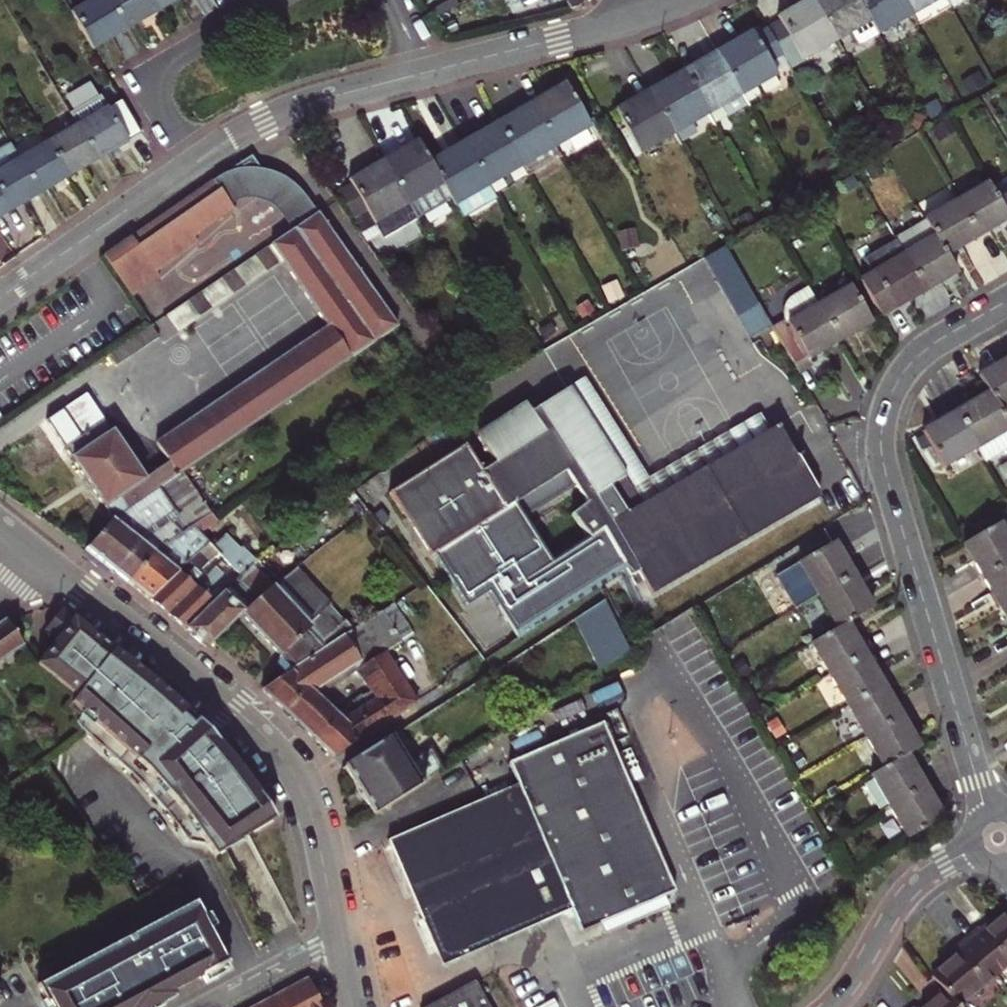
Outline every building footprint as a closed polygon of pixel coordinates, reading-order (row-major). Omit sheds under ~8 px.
[(91,49),(125,30),(107,0),(89,0),(69,12),(91,49)] [(125,30),(157,11),(151,0),(107,0),(125,30)] [(157,11),(176,0),(151,0),(157,11)] [(812,0),(810,0),(778,18),(780,22),(767,30),(782,56),(788,68),(836,41),(812,0)] [(869,21),(857,0),(812,0),(836,41),(844,54),(877,35),(869,21)] [(869,21),(877,35),(911,15),(902,0),(857,0),(869,21)] [(911,15),(938,0),(902,0),(911,15)] [(952,9),(968,0),(946,0),(952,9)] [(716,54),(740,95),(776,75),(769,64),(782,56),(767,30),(754,38),(751,34),(716,54)] [(716,54),(683,73),(707,115),(721,106),(740,95),(716,54)] [(683,73),(649,92),(673,134),(707,115),(683,73)] [(565,85),(531,104),(555,146),(589,126),(565,85)] [(673,134),(649,92),(615,111),(640,153),(673,134)] [(740,95),(721,106),(727,116),(746,105),(740,95)] [(69,114),(77,126),(97,160),(127,143),(99,96),(69,114)] [(555,146),(531,104),(498,123),(521,164),(555,146)] [(498,123),(463,144),(486,185),(521,164),(498,123)] [(97,160),(77,126),(49,143),(68,177),(97,160)] [(417,142),(384,161),(417,219),(451,199),(430,162),(417,142)] [(38,194),(68,177),(49,143),(19,161),(38,194)] [(463,144),(430,162),(451,199),(461,217),(495,198),(486,185),(463,144)] [(261,169),(251,155),(103,257),(132,297),(157,279),(153,274),(195,245),(190,239),(233,209),(229,203),(237,197),(232,189),(261,169)] [(19,161),(0,172),(0,216),(38,194),(19,161)] [(417,219),(384,161),(350,181),(352,184),(335,194),(367,242),(381,234),(384,238),(417,219)] [(954,201),(975,237),(1006,219),(996,201),(985,183),(954,201)] [(996,201),(1006,219),(1006,221),(1006,194),(996,201)] [(975,237),(954,201),(923,219),(933,237),(944,256),(975,237)] [(64,448),(112,518),(182,472),(397,327),(318,213),(270,245),(282,263),(327,328),(157,442),(171,461),(145,478),(86,394),(62,410),(80,436),(64,448)] [(894,243),(902,256),(923,291),(954,273),(944,256),(933,237),(923,219),(892,238),(894,243)] [(872,273),(859,281),(880,316),(923,291),(902,256),(894,243),(864,260),(872,273)] [(270,245),(165,316),(177,333),(282,263),(270,245)] [(722,246),(702,258),(716,282),(736,271),(722,246)] [(736,271),(716,282),(735,314),(755,303),(736,271)] [(849,287),(816,306),(837,342),(870,322),(849,287)] [(790,329),(776,337),(796,371),(810,363),(807,359),(837,342),(816,306),(807,290),(791,299),(785,315),(790,329)] [(150,326),(108,354),(116,366),(158,337),(150,326)] [(978,376),(988,394),(998,411),(1006,406),(1006,359),(978,376)] [(435,553),(566,469),(576,485),(586,502),(571,514),(589,538),(601,529),(624,567),(635,585),(644,580),(652,595),(819,499),(776,426),(737,449),(612,523),(593,496),(623,476),(566,388),(530,411),(524,403),(476,434),(494,462),(481,471),(464,444),(389,493),(430,556),(435,553)] [(998,411),(988,394),(954,413),(975,448),(983,463),(1006,449),(1006,426),(998,411)] [(954,413),(922,431),(943,467),(975,448),(954,413)] [(623,476),(593,496),(612,523),(737,449),(727,431),(633,486),(626,475),(623,476)] [(566,469),(435,553),(467,603),(489,589),(519,635),(624,567),(601,529),(589,538),(551,560),(524,518),(576,485),(566,469)] [(182,472),(112,518),(85,548),(127,582),(154,551),(194,525),(197,523),(212,513),(182,472)] [(212,513),(197,523),(201,529),(216,520),(212,513)] [(983,579),(1006,565),(1006,538),(999,524),(963,544),(983,579)] [(127,582),(151,601),(211,543),(194,525),(154,551),(127,582)] [(218,551),(225,558),(241,575),(250,566),(222,537),(213,546),(218,551)] [(817,597),(853,576),(834,542),(798,563),(817,597)] [(168,614),(208,575),(202,569),(218,551),(213,546),(211,543),(151,601),(168,614)] [(207,647),(214,640),(241,615),(272,585),(259,572),(263,569),(257,562),(250,566),(241,575),(223,592),(213,601),(185,628),(207,647)] [(1002,612),(1006,609),(1006,565),(983,579),(1002,612)] [(215,568),(208,575),(168,614),(185,628),(213,601),(207,595),(216,585),(225,577),(215,568)] [(853,576),(817,597),(836,630),(846,624),(872,609),(853,576)] [(213,601),(223,592),(216,585),(207,595),(213,601)] [(241,615),(292,669),(347,633),(342,627),(323,639),(272,585),(241,615)] [(627,646),(604,599),(572,620),(598,671),(629,651),(627,646)] [(413,632),(394,603),(386,608),(405,638),(413,632)] [(64,605),(61,608),(129,662),(176,703),(180,701),(64,605)] [(129,662),(61,608),(43,628),(45,629),(52,630),(144,730),(176,703),(129,662)] [(347,633),(292,669),(263,687),(306,732),(337,712),(316,691),(354,666),(370,691),(397,673),(384,653),(405,638),(386,608),(347,633)] [(6,620),(0,625),(0,658),(22,643),(6,620)] [(829,678),(865,657),(846,624),(836,630),(810,645),(829,678)] [(52,630),(45,629),(55,637),(50,643),(53,650),(36,661),(78,691),(70,703),(82,712),(77,720),(86,732),(114,754),(144,730),(52,630)] [(865,657),(829,678),(847,708),(882,687),(865,657)] [(397,673),(370,691),(375,698),(344,719),(337,712),(306,732),(332,757),(416,702),(397,673)] [(847,708),(865,738),(900,717),(882,687),(847,708)] [(180,701),(176,703),(209,735),(230,761),(260,804),(263,801),(245,775),(206,727),(180,701)] [(209,735),(176,703),(144,730),(114,754),(132,771),(165,808),(187,839),(208,844),(213,853),(243,836),(234,826),(260,804),(230,761),(209,735)] [(906,755),(918,748),(900,717),(865,738),(883,769),(906,755)] [(674,891),(602,723),(509,764),(518,784),(388,840),(394,853),(443,966),(572,910),(582,931),(674,891)] [(389,737),(344,766),(374,814),(443,769),(429,748),(406,763),(389,737)] [(925,787),(906,755),(883,769),(871,776),(889,808),(925,787)] [(943,819),(925,787),(889,808),(908,840),(943,819)] [(263,801),(260,804),(269,820),(273,818),(263,801)] [(249,832),(269,820),(260,804),(234,826),(243,836),(249,832)] [(164,1005),(160,999),(173,993),(201,978),(204,984),(219,976),(215,970),(226,964),(209,929),(202,916),(194,901),(38,984),(45,999),(50,1006),(161,1006),(164,1005)] [(208,913),(202,916),(209,929),(215,925),(208,913)] [(967,941),(996,977),(1006,968),(1006,919),(986,936),(981,930),(967,941)] [(957,1006),(959,1006),(996,977),(967,941),(955,951),(960,958),(934,978),(947,994),(957,1006)] [(215,970),(219,976),(230,970),(226,964),(215,970)] [(309,979),(256,1006),(324,1006),(309,979)] [(473,981),(428,1006),(488,1006),(473,981)] [(160,999),(164,1005),(176,999),(173,993),(160,999)] [(947,994),(930,1006),(957,1006),(947,994)] [(45,999),(40,1002),(42,1006),(50,1006),(45,999)]
